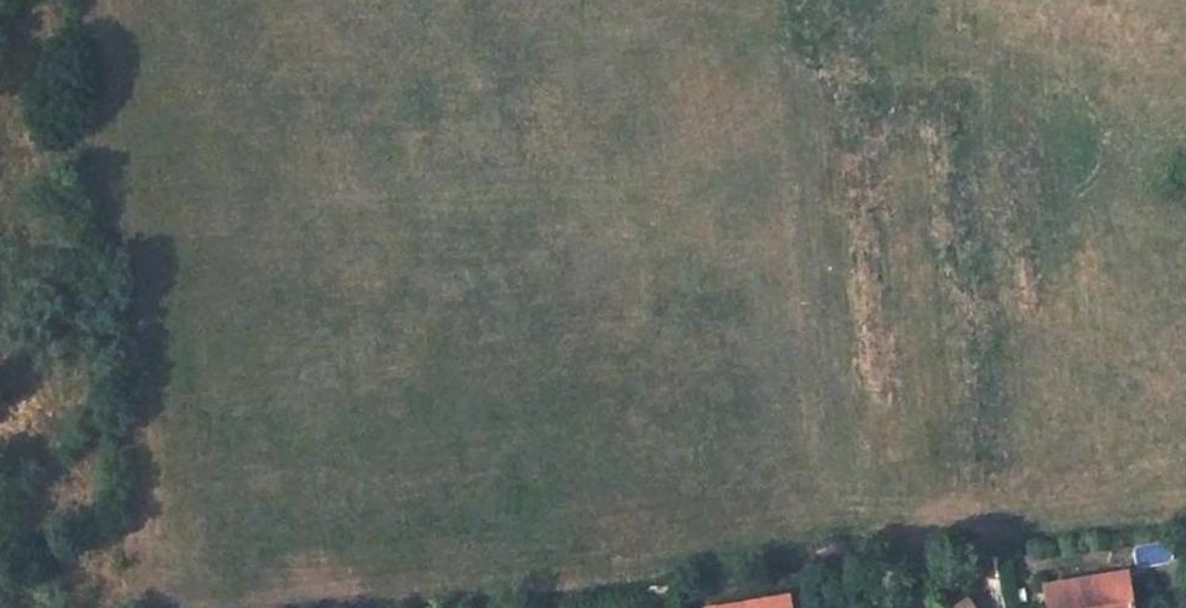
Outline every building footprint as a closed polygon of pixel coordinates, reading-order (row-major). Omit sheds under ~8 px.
[(1127,576),(1047,590),(1050,607),(1132,607),(1127,576)] [(787,600),(730,607),(789,607),(787,600)]
